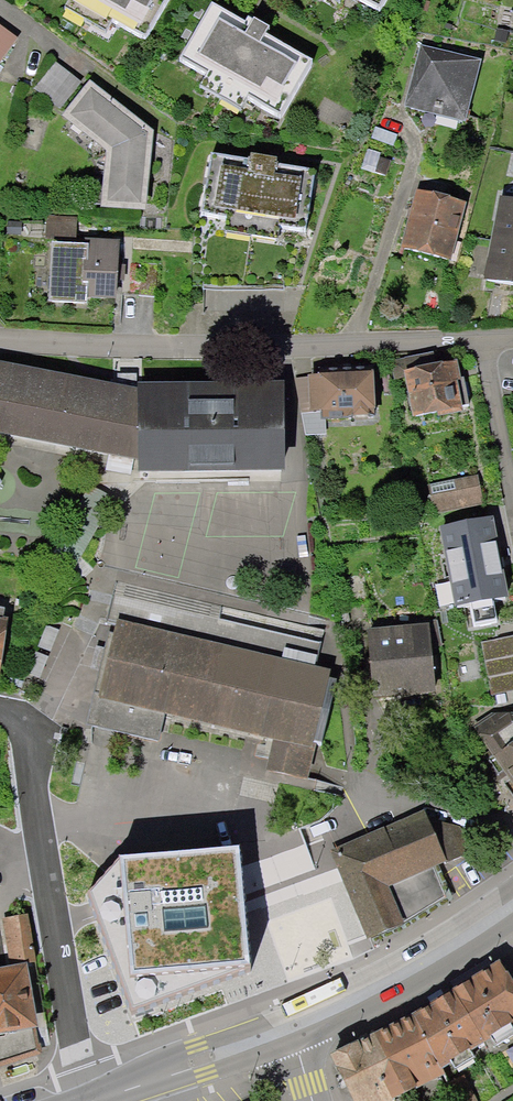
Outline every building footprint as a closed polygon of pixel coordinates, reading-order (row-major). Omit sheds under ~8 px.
[(171,0),(67,0),(145,45),(171,0)] [(379,17),(388,0),(349,0),(379,17)] [(313,68),(209,8),(176,64),(281,124),(313,68)] [(14,43),(0,32),(0,61),(14,43)] [(418,48),(401,109),(462,125),(479,65),(418,48)] [(144,136),(55,63),(32,91),(60,115),(57,120),(100,156),(95,215),(137,217),(144,136)] [(316,177),(213,161),(204,217),(306,234),(316,177)] [(462,214),(411,199),(394,259),(445,273),(462,214)] [(495,206),(478,285),(512,293),(512,210),(495,206)] [(45,247),(42,310),(85,313),(85,305),(122,307),(126,243),(81,240),(81,250),(45,247)] [(454,365),(396,377),(406,426),(464,414),(454,365)] [(0,370),(0,442),(124,468),(125,483),(283,483),(282,394),(128,394),(0,370)] [(377,426),(375,374),(304,377),(306,429),(377,426)] [(477,473),(426,485),(433,517),(485,505),(477,473)] [(493,517),(440,527),(455,607),(508,597),(493,517)] [(265,765),(307,774),(330,669),(118,619),(95,722),(159,738),(165,715),(271,740),(265,765)] [(420,628),(365,634),(372,701),(427,695),(423,651),(435,650),(432,622),(419,623),(420,628)] [(482,642),(492,697),(512,693),(512,636),(482,642)] [(477,728),(494,752),(489,757),(501,776),(508,772),(512,779),(512,718),(493,718),(477,728)] [(414,819),(334,854),(369,938),(404,924),(446,897),(434,869),(468,854),(458,827),(414,819)] [(108,952),(132,1015),(246,975),(237,854),(118,863),(88,899),(108,952)] [(25,920),(1,923),(9,967),(33,963),(25,920)] [(488,969),(408,1025),(338,1054),(354,1100),(393,1100),(435,1080),(512,1030),(512,1011),(488,969)] [(0,974),(0,1064),(29,1055),(14,971),(0,974)]
